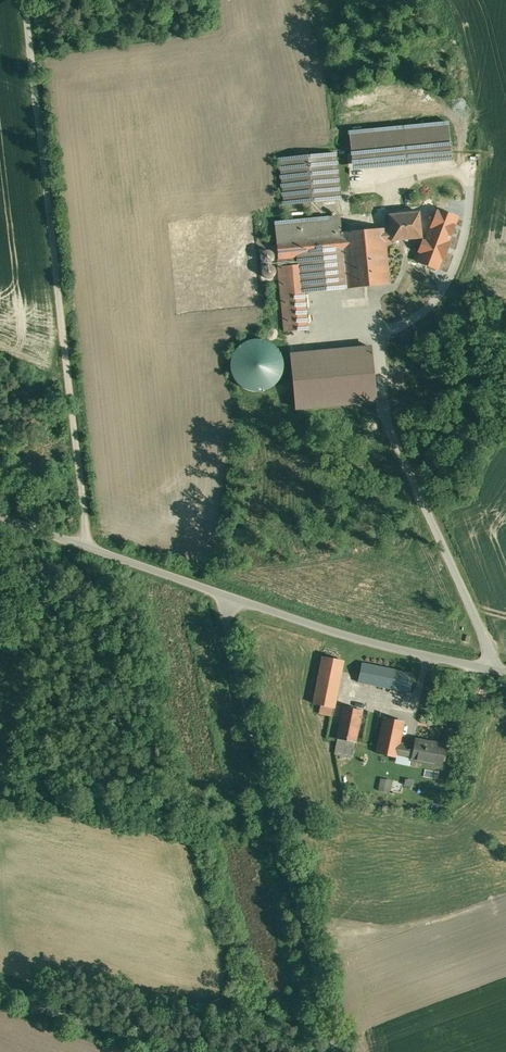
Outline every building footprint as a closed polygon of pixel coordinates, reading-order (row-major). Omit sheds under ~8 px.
[(344,133),(346,159),(347,170),(447,161),(444,125),(344,133)] [(334,152),(276,158),(281,207),(339,201),(334,152)] [(419,212),(388,215),(389,225),(391,241),(421,238),(419,212)] [(437,213),(437,238),(450,239),(450,214),(437,213)] [(340,216),(274,223),(278,259),(300,257),(303,293),(346,289),(341,232),(342,232),(340,216)] [(389,225),(381,225),(382,228),(384,228),(386,245),(391,244),(391,241),(389,225)] [(342,232),(341,232),(346,289),(390,284),(386,245),(384,228),(382,228),(342,232)] [(267,250),(265,250),(264,251),(262,252),(262,253),(261,253),(260,255),(260,256),(260,257),(260,259),(261,259),(261,261),(262,262),(263,263),(264,263),(266,264),(267,264),(269,264),(271,263),(272,262),(273,260),(274,259),(274,258),(274,257),(274,255),(274,254),(273,253),(272,252),(271,251),(269,250),(267,250)] [(300,257),(278,259),(285,332),(307,330),(303,293),(300,257)] [(267,265),(265,266),(264,266),(263,267),(263,268),(262,269),(262,271),(262,272),(262,273),(262,274),(263,276),(264,277),(265,278),(266,278),(268,279),(269,279),(271,278),(272,278),(273,277),(275,275),(275,274),(275,273),(276,271),(275,270),(275,269),(274,268),(274,267),(272,266),(271,265),(269,265),(267,265)] [(242,343),(234,349),(228,358),(227,369),(230,379),(237,387),(246,392),(256,393),(266,391),(274,384),(280,375),(281,364),(278,354),(271,346),(262,341),(252,340),(242,343)] [(370,359),(294,362),(295,388),(371,385),(370,359)] [(343,661),(322,656),(313,704),(320,705),(318,713),(332,716),(343,661)] [(413,674),(361,664),(358,681),(409,691),(413,674)] [(361,710),(343,707),(334,753),(352,757),(361,710)] [(402,722),(379,717),(376,728),(400,733),(402,722)] [(400,733),(376,728),(371,751),(396,756),(396,755),(411,758),(411,759),(440,765),(445,743),(435,741),(434,743),(415,739),(413,746),(398,743),(400,733)] [(378,778),(377,789),(388,790),(389,779),(378,778)]
